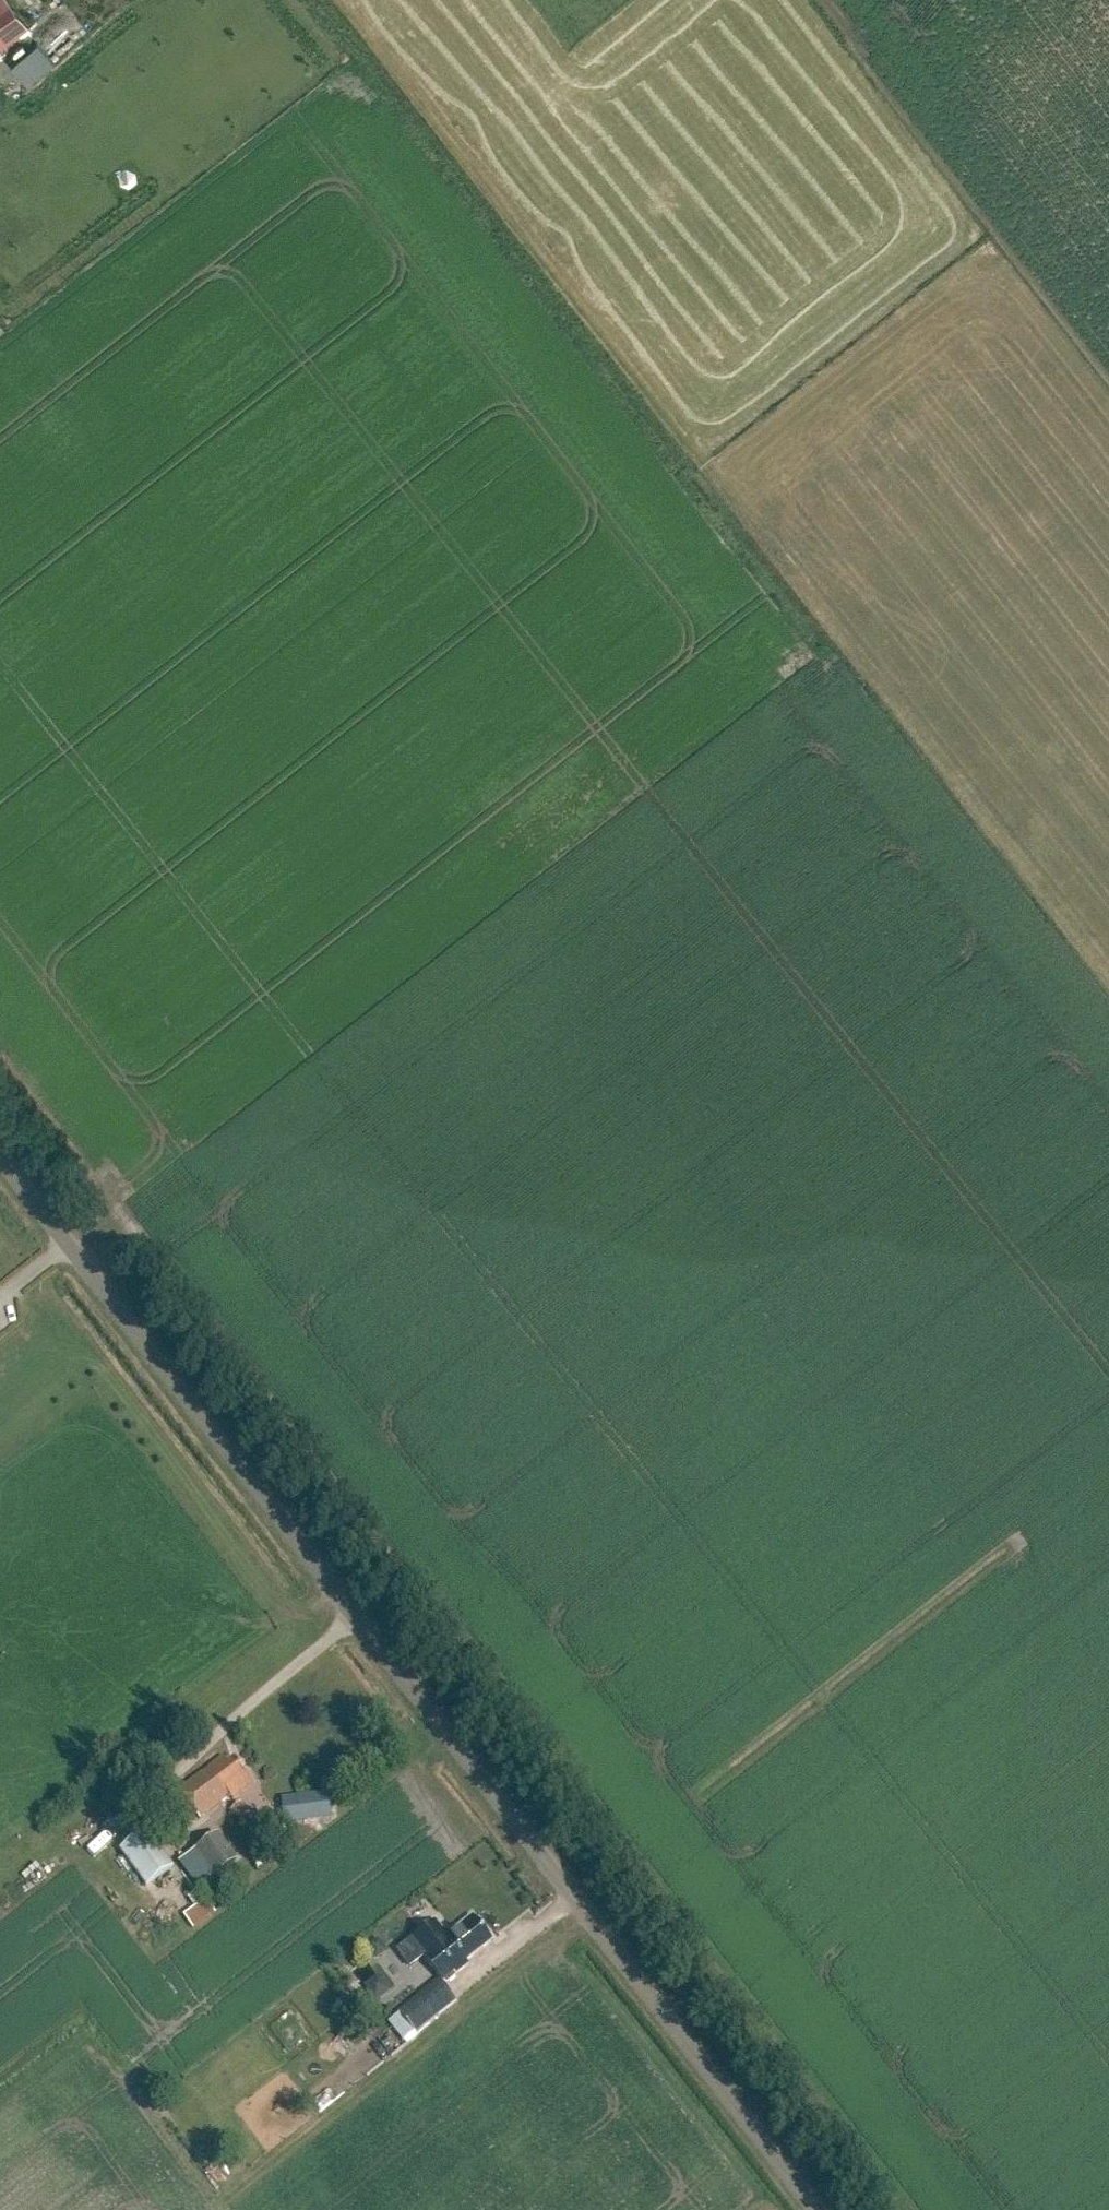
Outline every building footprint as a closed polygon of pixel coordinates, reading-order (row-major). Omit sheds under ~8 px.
[(28,29),(7,0),(0,0),(0,49),(28,29)] [(28,85),(55,63),(37,43),(11,65),(28,85)] [(186,1797),(179,1803),(190,1817),(197,1812),(203,1820),(232,1797),(235,1801),(256,1785),(237,1760),(232,1764),(227,1758),(182,1792),(186,1797)] [(287,1828),(334,1821),(330,1793),(282,1801),(287,1828)] [(242,1805),(234,1811),(243,1823),(251,1816),(242,1805)] [(150,1832),(124,1851),(150,1887),(176,1868),(150,1832)] [(201,1852),(216,1873),(237,1858),(222,1836),(201,1852)] [(195,1908),(183,1919),(197,1933),(217,1913),(197,1892),(188,1901),(195,1908)] [(435,1922),(412,1941),(450,1988),(459,1980),(458,1978),(471,1968),(467,1963),(491,1944),(475,1924),(470,1928),(466,1923),(448,1938),(435,1922)] [(363,1989),(376,2005),(391,1993),(378,1977),(363,1989)] [(441,2015),(425,1995),(400,2015),(416,2035),(441,2015)]
